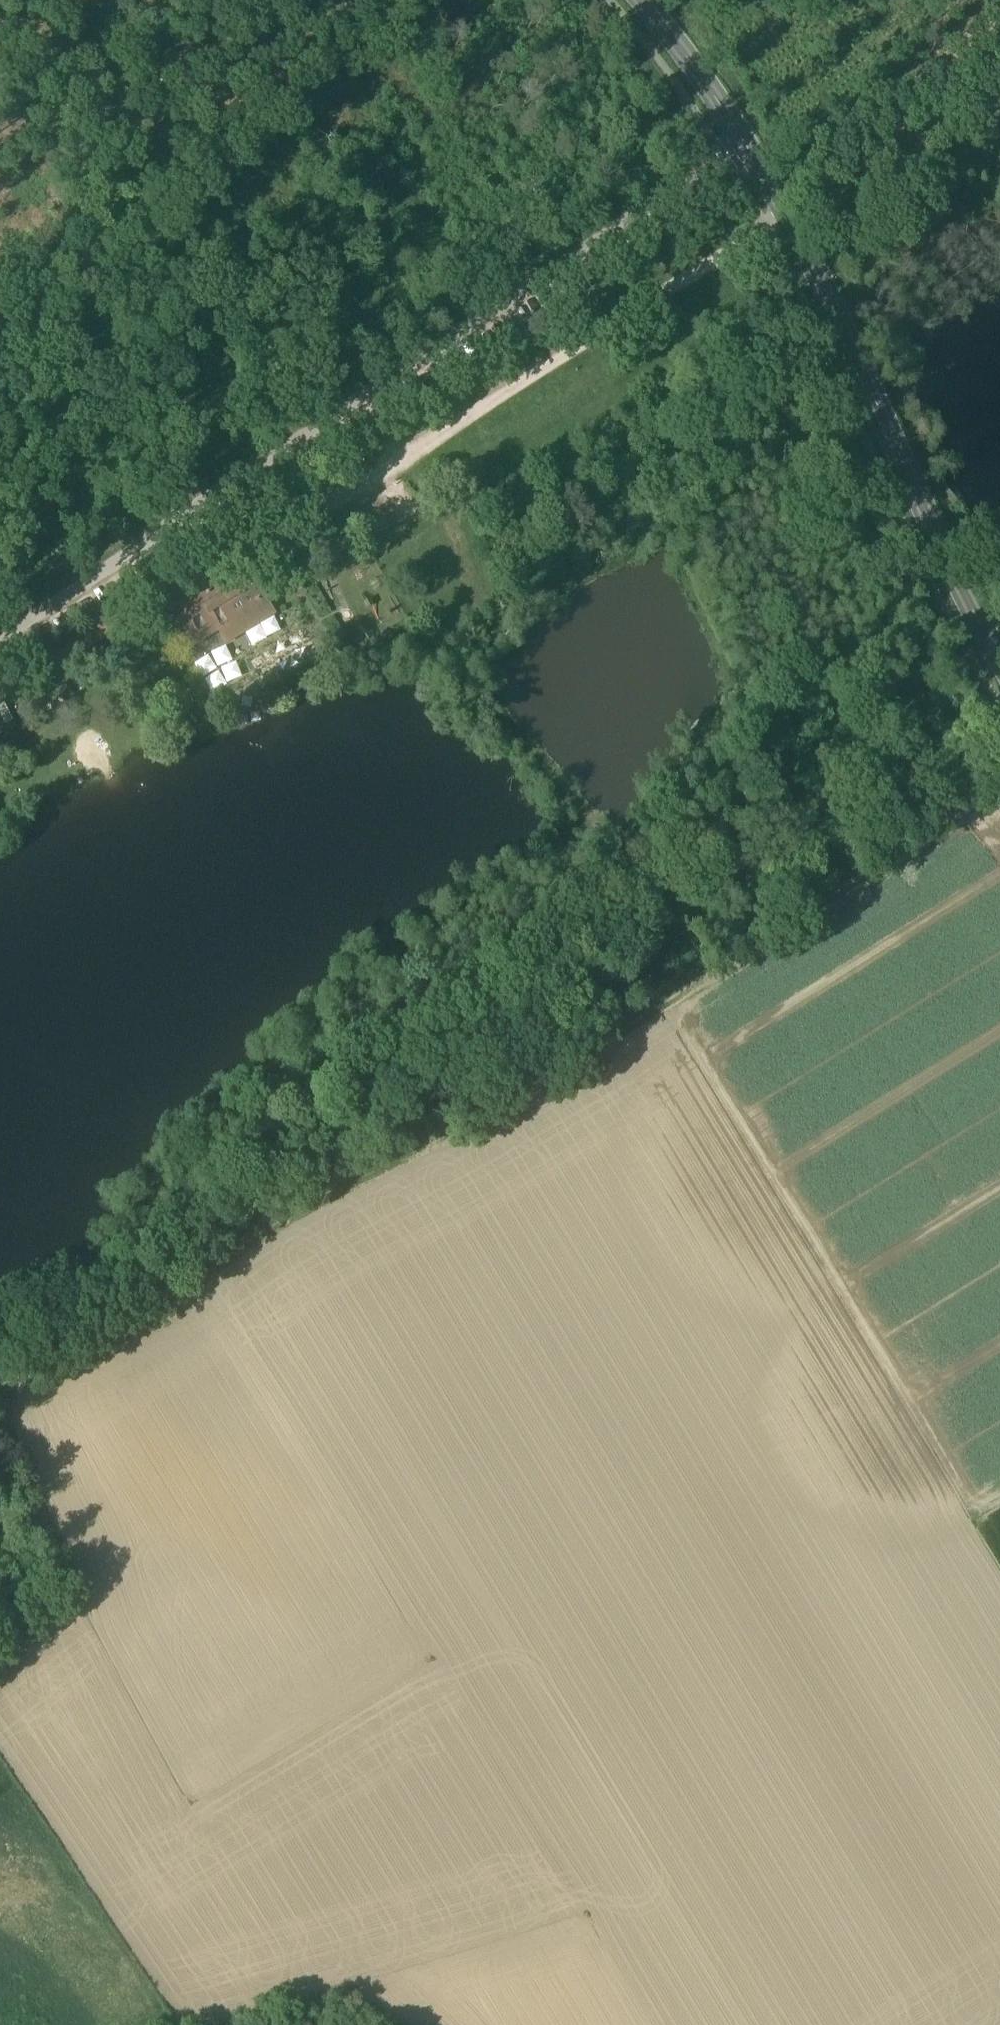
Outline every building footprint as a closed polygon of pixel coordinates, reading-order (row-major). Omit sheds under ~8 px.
[(241,565),(213,582),(218,591),(246,574),(241,565)] [(222,633),(224,637),(269,610),(257,590),(256,590),(246,574),(218,591),(213,582),(211,579),(184,596),(171,604),(169,605),(188,635),(213,619),(222,633)] [(171,604),(184,596),(179,588),(167,596),(171,604)] [(275,618),(269,610),(224,637),(230,646),(275,618)] [(196,648),(222,633),(213,619),(188,635),(196,648)]
